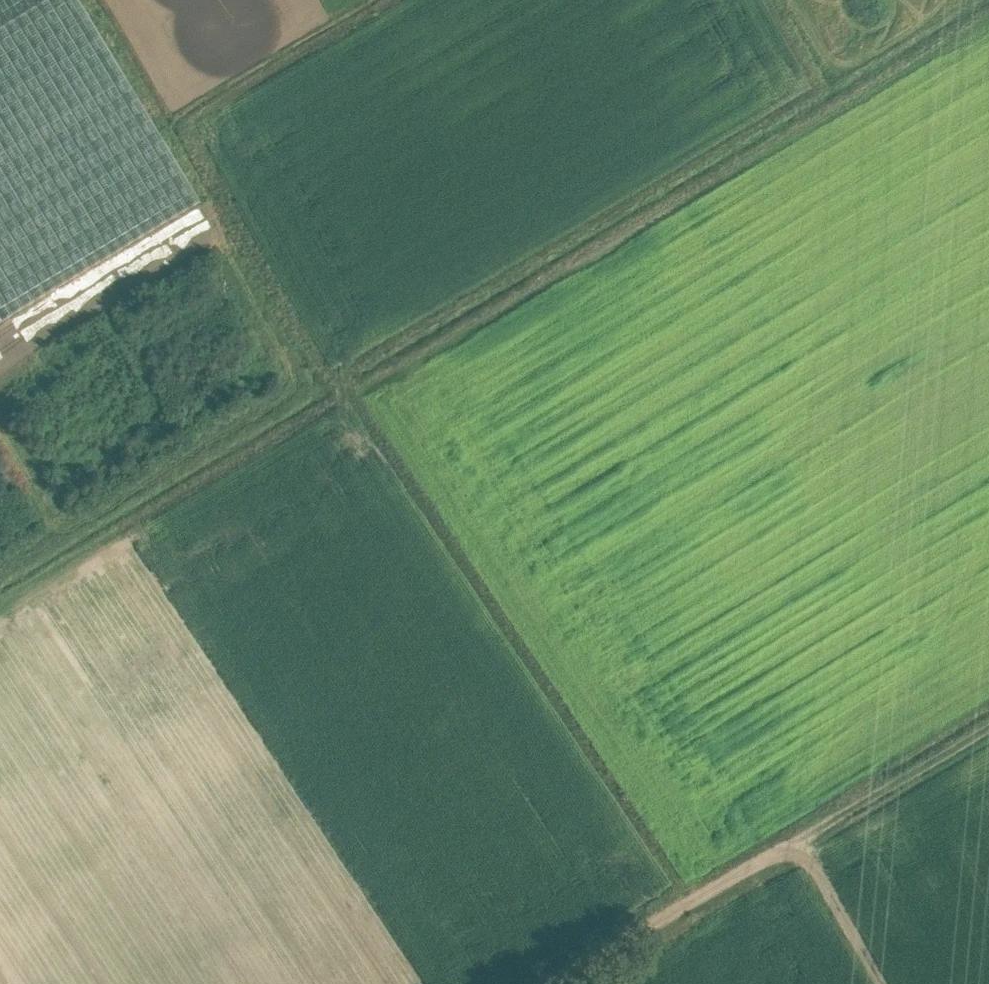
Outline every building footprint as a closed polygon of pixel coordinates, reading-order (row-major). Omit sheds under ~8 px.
[(202,197),(82,0),(0,0),(0,319),(202,197)]
